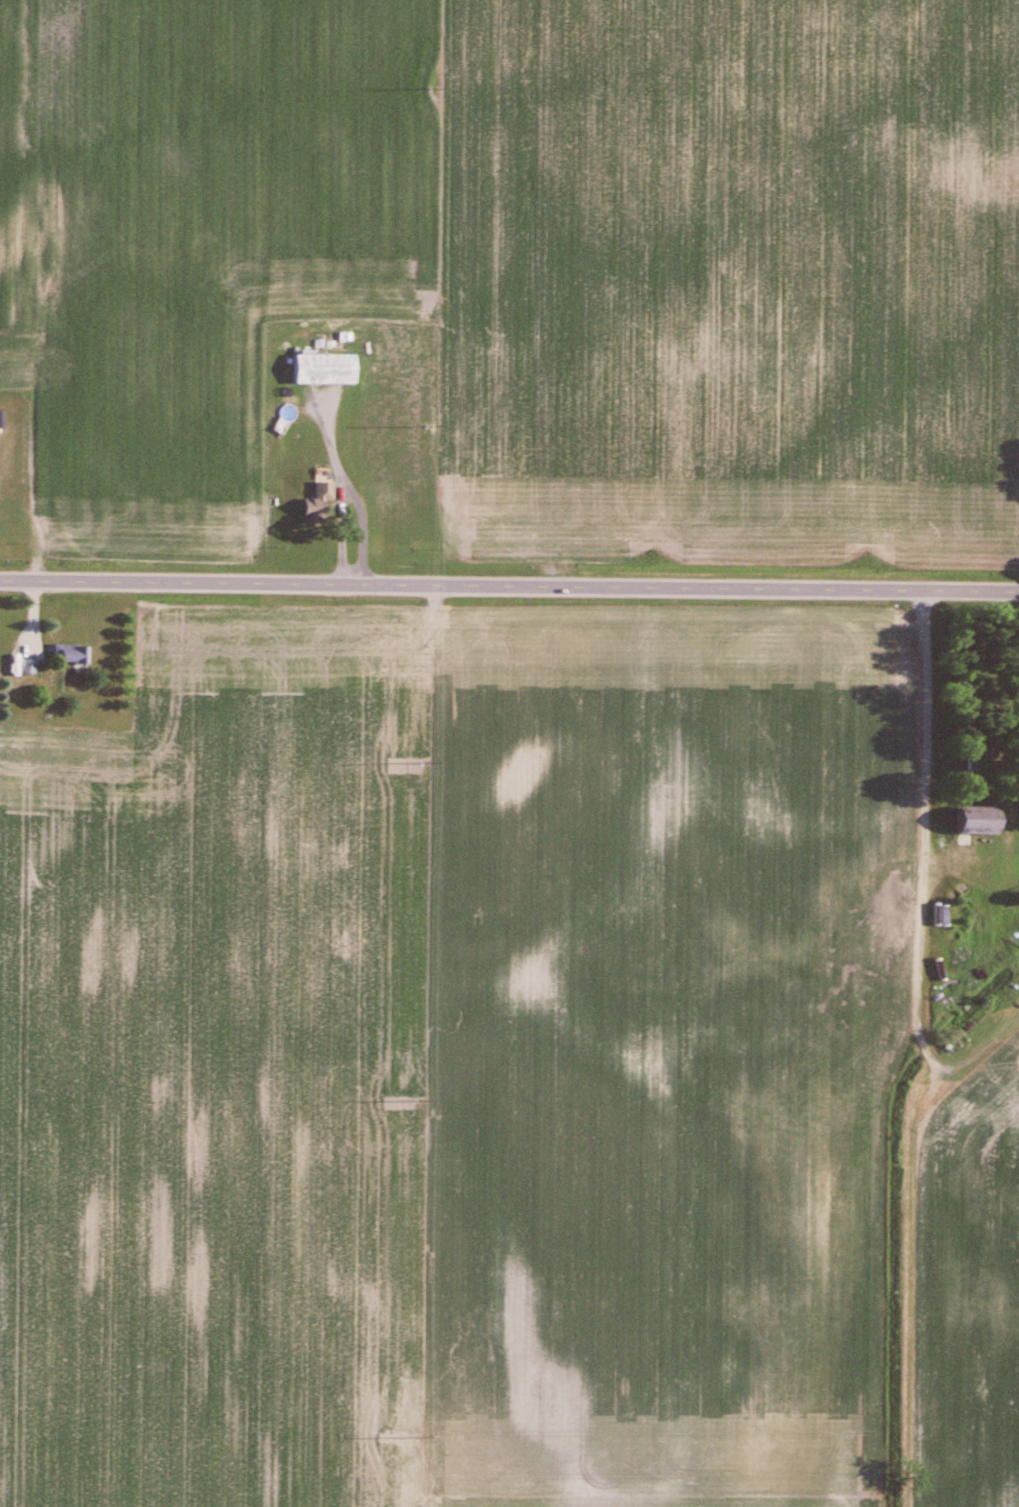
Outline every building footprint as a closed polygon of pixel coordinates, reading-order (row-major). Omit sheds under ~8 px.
[(354,355),(288,355),(288,386),(354,386),(354,355)] [(298,523),(329,523),(329,483),(311,483),(311,500),(298,500),(298,523)] [(86,664),(86,646),(52,646),(52,664),(86,664)] [(20,676),(34,676),(34,660),(20,660),(20,676)] [(950,836),(991,836),(991,808),(950,808),(950,836)]
